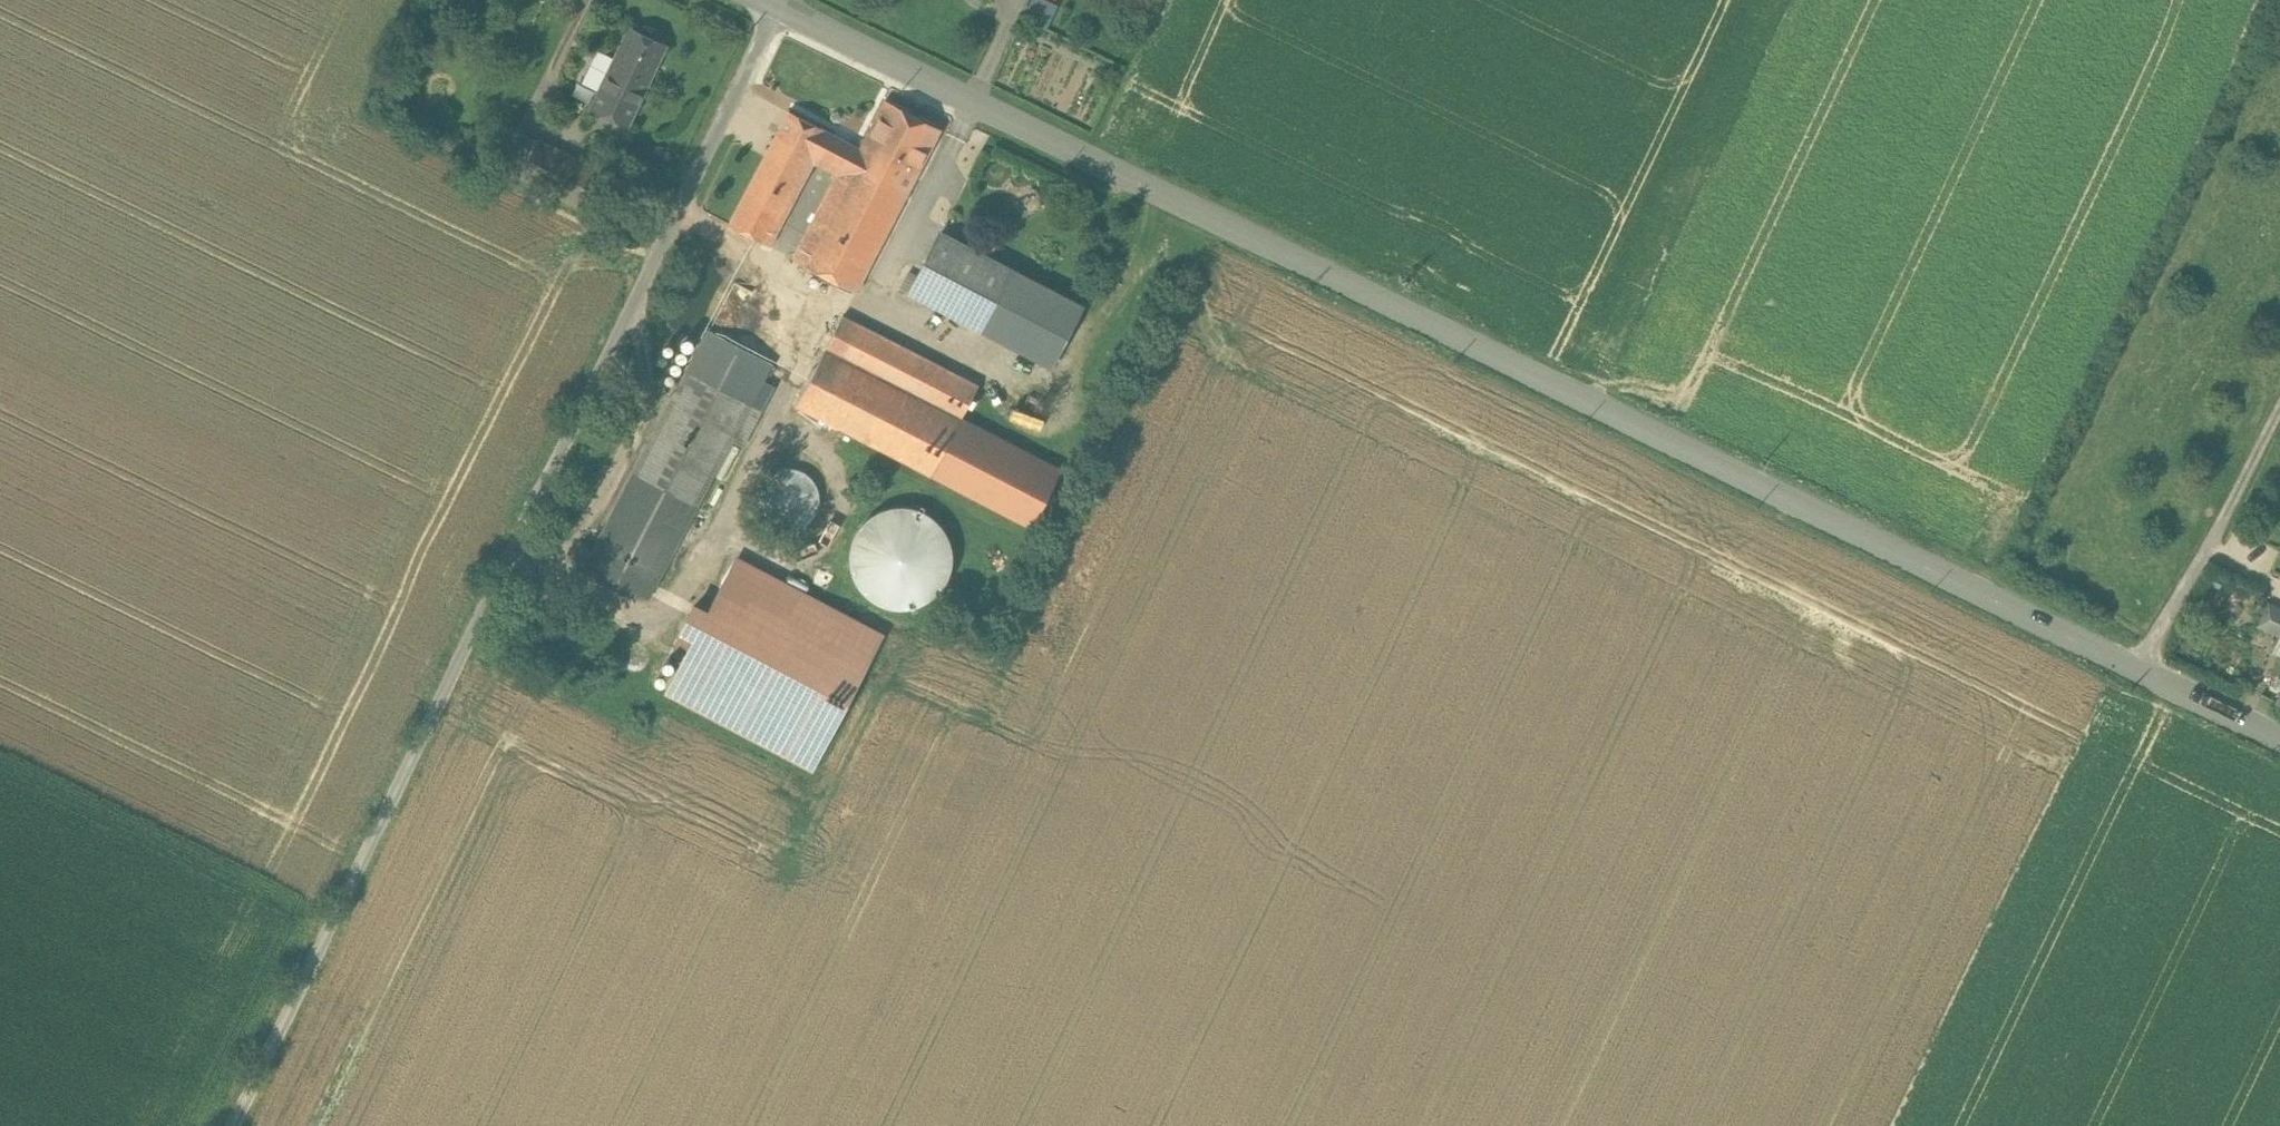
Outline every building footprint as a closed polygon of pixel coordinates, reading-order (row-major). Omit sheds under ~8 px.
[(598,90),(590,107),(629,126),(668,45),(629,26),(614,58),(598,90)] [(598,90),(614,58),(600,51),(584,84),(598,90)] [(941,129),(886,100),(860,148),(852,144),(845,159),(908,192),(941,129)] [(852,144),(789,111),(776,135),(840,168),(845,159),(852,144)] [(840,168),(776,135),(729,224),(771,246),(814,163),(836,174),(840,168)] [(607,172),(539,139),(519,179),(587,212),(607,172)] [(908,192),(845,159),(840,168),(836,174),(793,257),(856,291),(908,192)] [(1013,270),(941,232),(910,292),(982,329),(1013,270)] [(1082,306),(1013,270),(982,329),(1051,365),(1082,306)] [(978,385),(843,315),(796,405),(932,474),(962,417),(978,385)] [(708,331),(586,565),(649,597),(732,439),(743,445),(760,411),(750,406),(771,364),(708,331)] [(1061,469),(962,417),(932,474),(1030,527),(1061,469)] [(782,474),(800,522),(825,512),(807,465),(782,474)] [(908,507),(888,508),(870,517),(857,532),(851,550),(852,570),(861,588),(876,601),(895,607),(915,606),(932,597),(946,583),(952,564),(951,544),(942,526),(927,513),(908,507)] [(736,560),(708,614),(694,607),(682,629),(696,636),(668,690),(814,767),(883,637),(736,560)] [(2268,603),(2258,625),(2279,636),(2279,609),(2268,603)]
